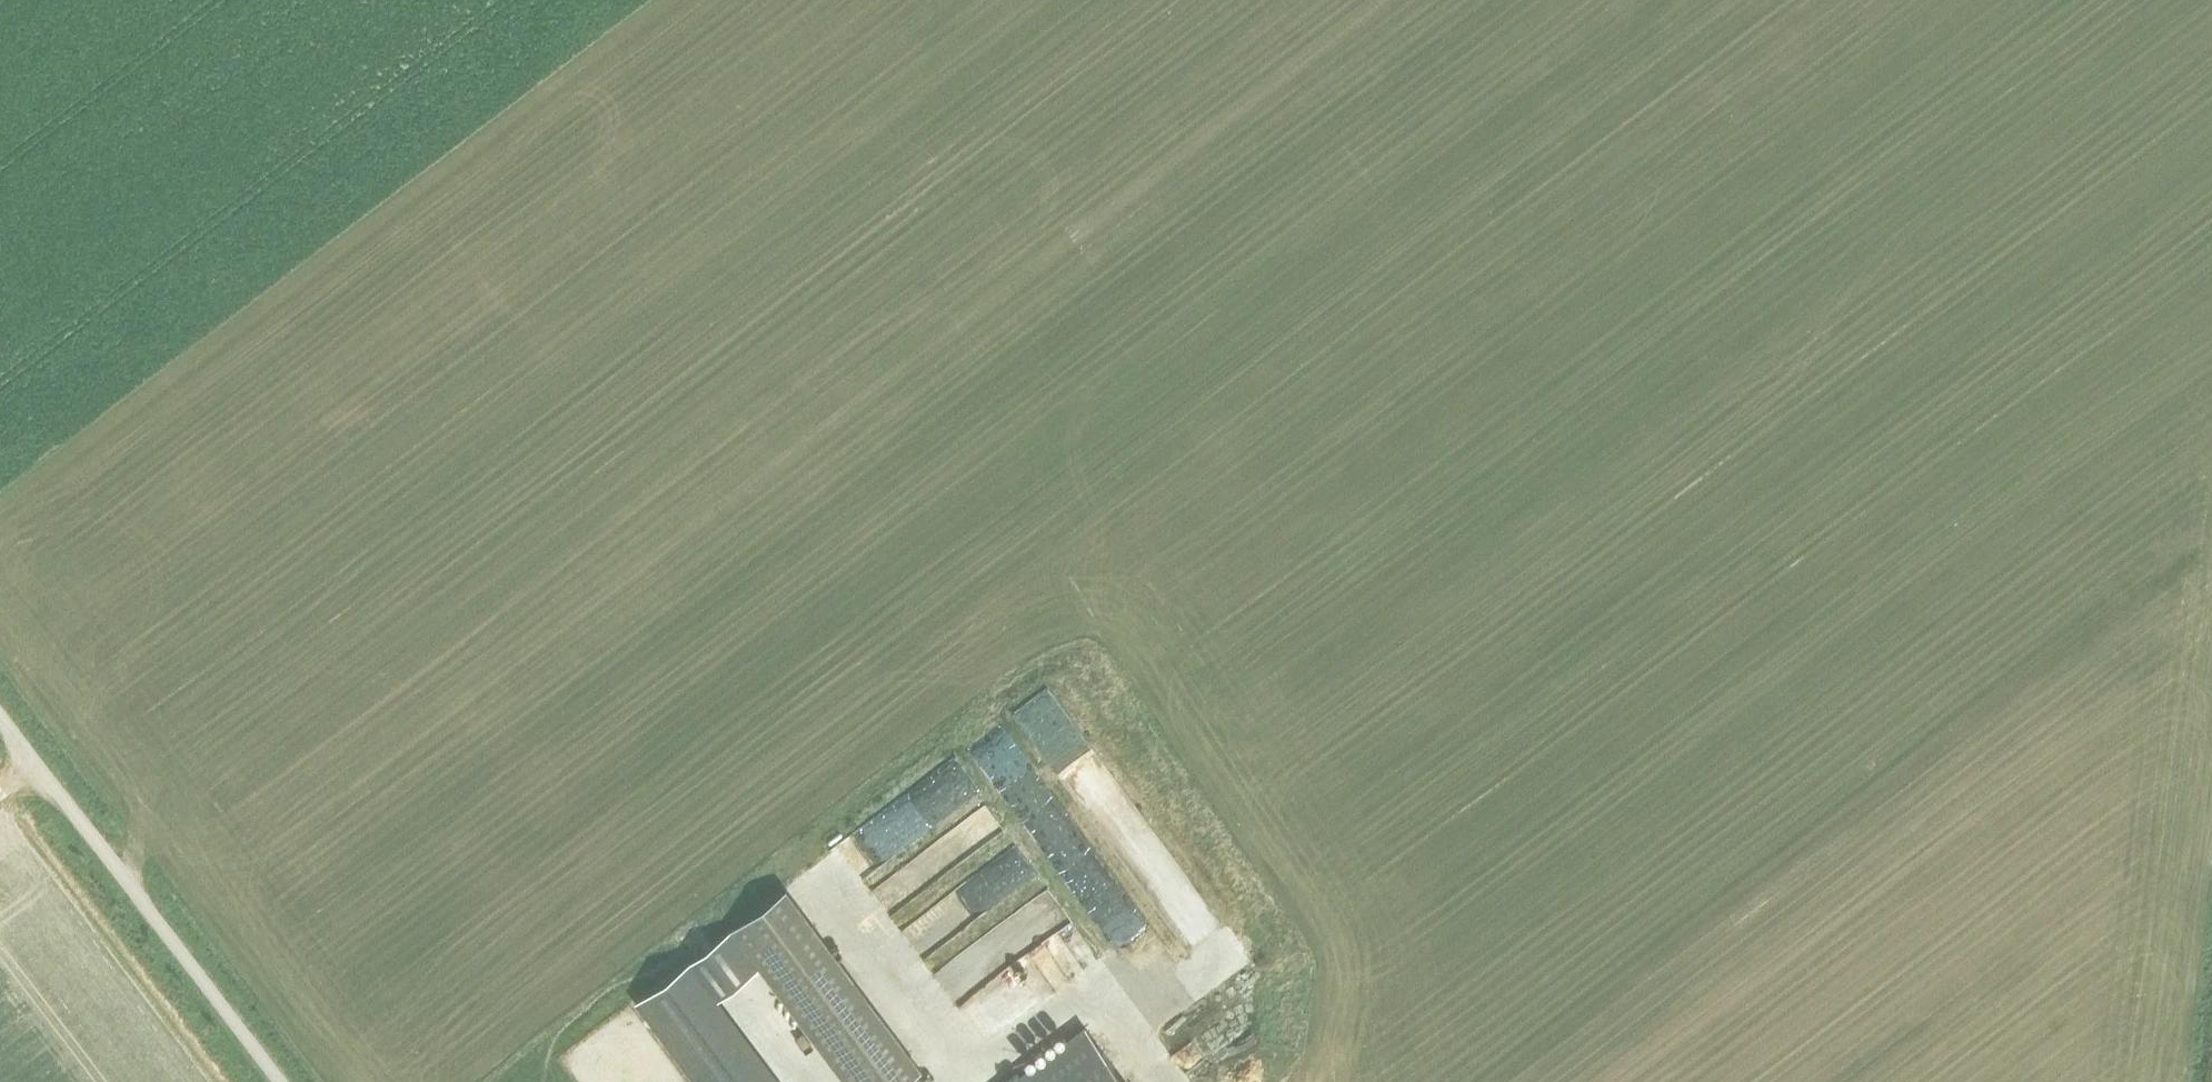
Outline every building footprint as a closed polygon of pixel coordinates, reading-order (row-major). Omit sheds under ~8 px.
[(1201,930),(1028,674),(996,696),(1168,952),(1201,930)] [(1030,796),(1024,785),(1013,791),(979,732),(952,748),(993,818),(1030,796)] [(891,826),(951,784),(930,754),(876,792),(881,799),(875,803),(891,826)] [(964,808),(860,869),(878,899),(982,838),(964,808)] [(992,847),(881,923),(900,952),(1011,875),(992,847)] [(763,963),(850,1081),(905,1081),(923,1069),(817,924),(763,963)] [(721,1024),(714,1028),(677,1056),(696,1081),(766,1081),(721,1024)] [(1088,1031),(1019,1081),(1125,1081),(1088,1031)]
